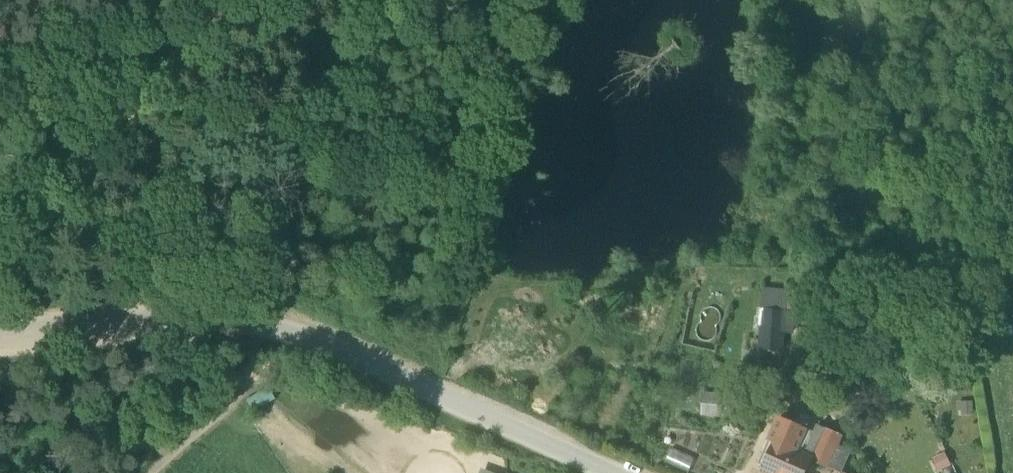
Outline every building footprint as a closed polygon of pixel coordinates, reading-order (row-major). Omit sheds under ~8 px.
[(760,351),(774,351),(774,345),(794,345),(794,288),(761,288),(760,351)] [(702,413),(719,414),(720,397),(703,396),(702,413)] [(811,461),(812,459),(812,458),(798,452),(805,434),(807,431),(779,418),(770,440),(775,443),(762,471),(765,472),(806,472),(811,461)] [(798,452),(812,458),(825,429),(818,425),(812,437),(805,434),(798,452)] [(840,472),(842,472),(851,452),(838,446),(842,437),(825,429),(812,458),(812,459),(811,461),(840,472)]
